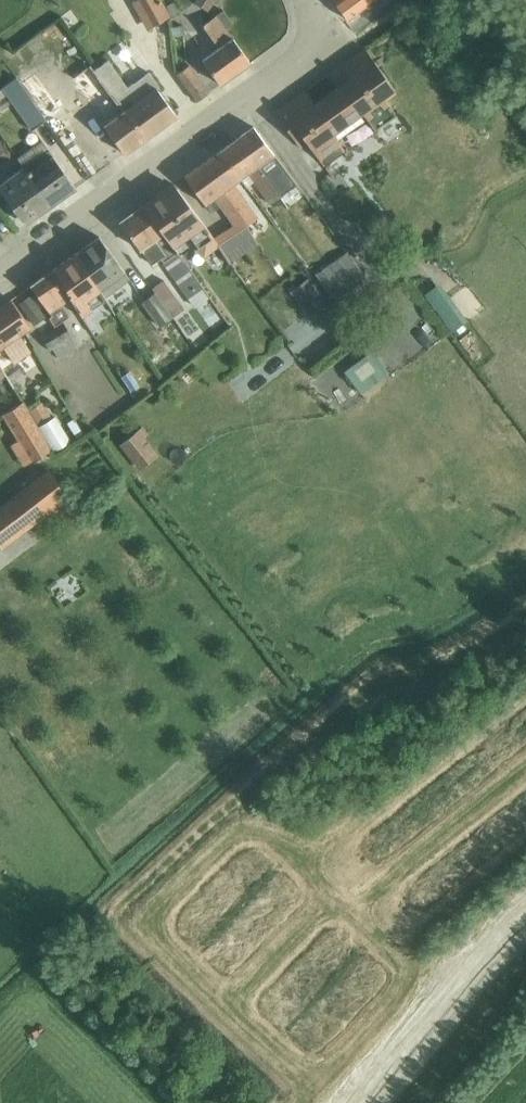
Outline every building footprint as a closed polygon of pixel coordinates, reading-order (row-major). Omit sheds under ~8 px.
[(147,27),(167,16),(159,0),(132,0),(147,27)] [(206,8),(213,0),(196,0),(206,8)] [(335,1),(348,18),(372,0),(334,0),(335,1)] [(223,8),(217,13),(225,25),(232,20),(223,8)] [(225,25),(217,13),(202,24),(219,45),(202,58),(220,83),(251,61),(225,25)] [(363,111),(370,121),(375,128),(396,113),(385,96),(395,89),(365,46),(340,64),(350,78),(315,102),(305,88),(275,110),(301,146),(307,140),(324,166),(346,150),(340,142),(340,141),(334,132),(361,113),(363,111)] [(108,58),(94,68),(146,137),(177,114),(147,72),(129,86),(108,58)] [(146,137),(94,68),(90,63),(73,76),(85,91),(92,86),(114,115),(104,123),(120,145),(125,152),(146,137)] [(189,63),(177,72),(197,99),(209,91),(189,63)] [(0,88),(0,97),(7,92),(32,128),(46,117),(17,76),(0,88)] [(340,141),(370,121),(363,111),(361,113),(334,132),(340,141)] [(254,124),(237,136),(280,195),(297,182),(254,124)] [(237,136),(220,149),(247,185),(253,180),(270,202),(280,195),(237,136)] [(24,165),(51,204),(76,186),(42,138),(18,156),(24,165)] [(220,149),(203,161),(246,223),(250,220),(252,223),(256,220),(254,217),(257,216),(240,190),(247,185),(220,149)] [(246,223),(203,161),(185,174),(205,202),(207,202),(212,211),(220,204),(233,222),(238,229),(218,243),(231,260),(259,243),(246,223)] [(24,165),(0,182),(0,187),(22,218),(30,219),(51,204),(24,165)] [(160,191),(143,203),(174,246),(193,233),(201,244),(198,246),(203,254),(218,243),(213,235),(176,186),(163,196),(160,191)] [(174,246),(143,203),(120,219),(151,262),(160,257),(194,305),(209,294),(174,246)] [(233,222),(213,235),(218,243),(238,229),(233,222)] [(99,235),(76,251),(106,294),(129,278),(99,235)] [(347,250),(329,263),(345,284),(362,271),(347,250)] [(72,253),(54,267),(72,296),(84,314),(87,313),(99,330),(118,317),(72,253)] [(345,284),(329,263),(316,272),(332,293),(345,284)] [(72,296),(54,267),(31,283),(52,314),(50,316),(54,323),(41,332),(50,349),(53,348),(59,357),(78,345),(63,318),(69,314),(62,302),(72,296)] [(309,276),(290,289),(307,313),(327,299),(309,276)] [(156,292),(174,316),(185,308),(165,279),(153,287),(156,292)] [(440,282),(424,294),(452,331),(468,318),(440,282)] [(174,316),(156,292),(142,301),(159,325),(174,316)] [(31,293),(18,300),(34,323),(46,315),(31,293)] [(0,305),(0,347),(4,344),(15,361),(31,349),(20,333),(31,325),(11,297),(0,305)] [(328,384),(344,372),(334,359),(318,371),(328,384)] [(20,365),(7,374),(14,385),(21,381),(25,372),(20,365)] [(7,374),(5,371),(0,373),(0,388),(4,394),(0,397),(7,409),(24,401),(14,385),(7,374)] [(305,385),(310,398),(327,390),(322,378),(305,385)] [(42,400),(29,408),(52,448),(54,450),(71,439),(56,414),(53,416),(42,400)] [(24,401),(7,409),(2,412),(32,460),(52,448),(29,408),(24,401)] [(129,436),(119,444),(133,461),(142,453),(129,436)] [(0,505),(0,545),(2,547),(49,510),(63,526),(82,510),(47,468),(0,505)]
